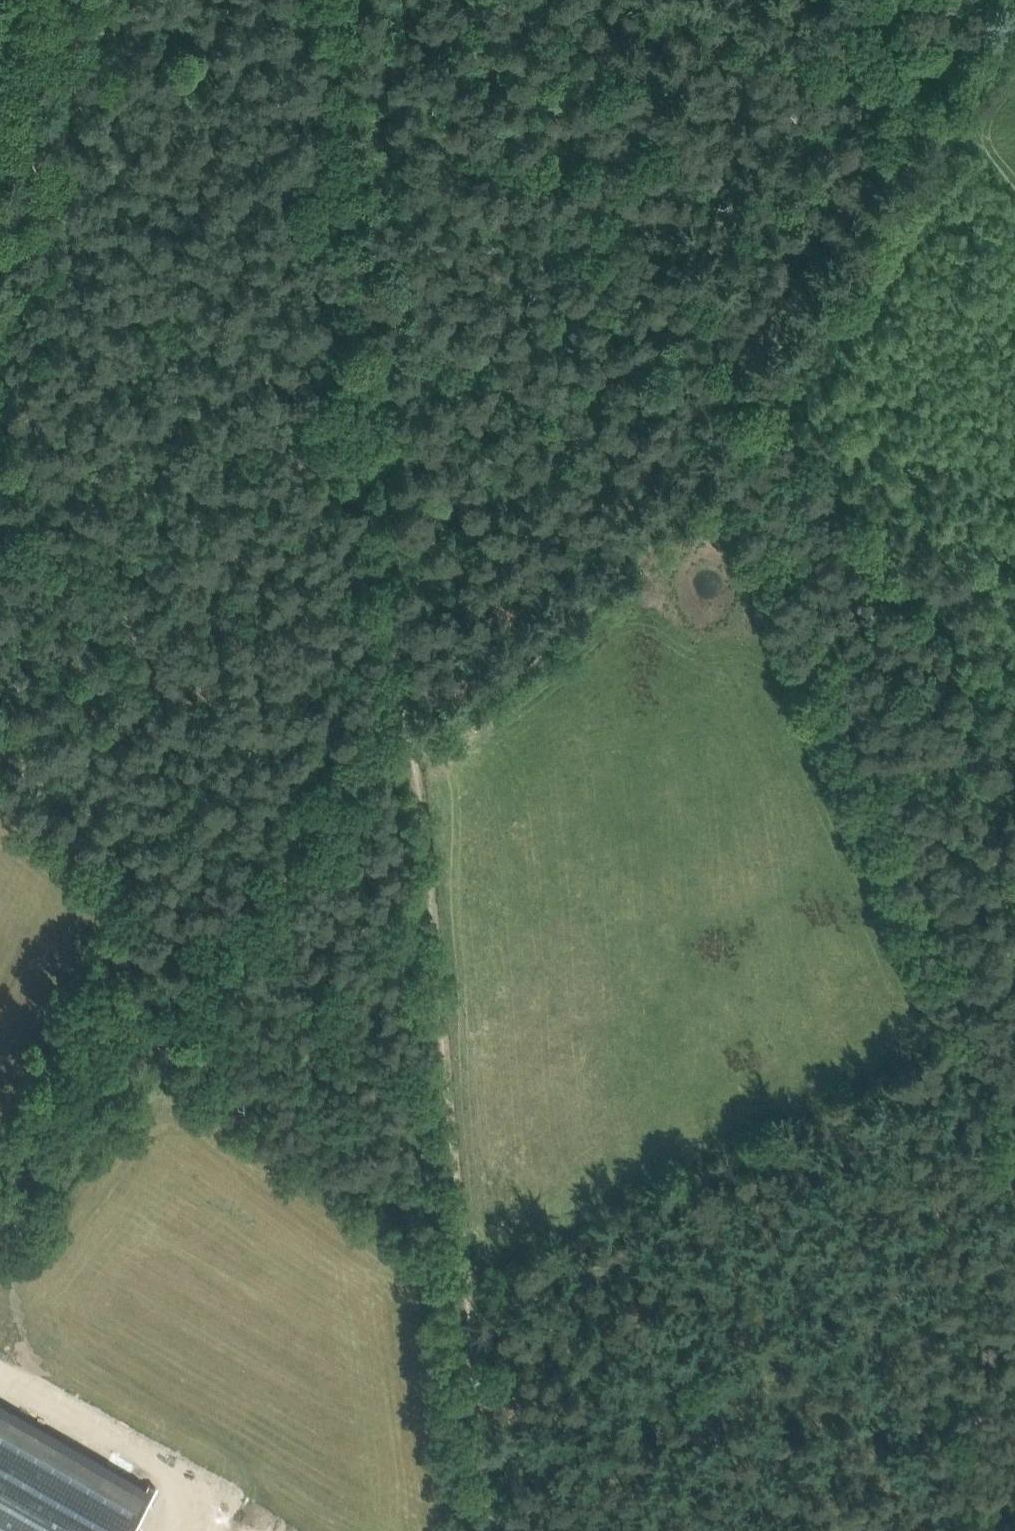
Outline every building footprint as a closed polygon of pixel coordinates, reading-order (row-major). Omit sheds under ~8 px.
[(152,1493),(0,1406),(0,1530),(131,1530),(152,1493)]
